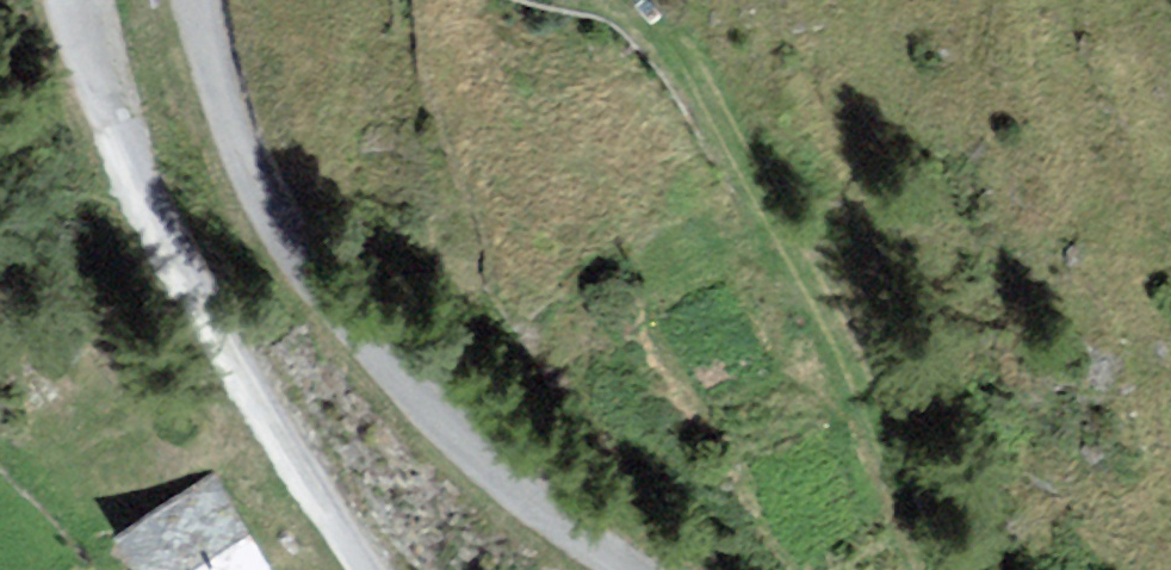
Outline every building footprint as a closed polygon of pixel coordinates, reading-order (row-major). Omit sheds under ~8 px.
[(102,535),(121,569),(285,569),(229,467),(102,535)]
